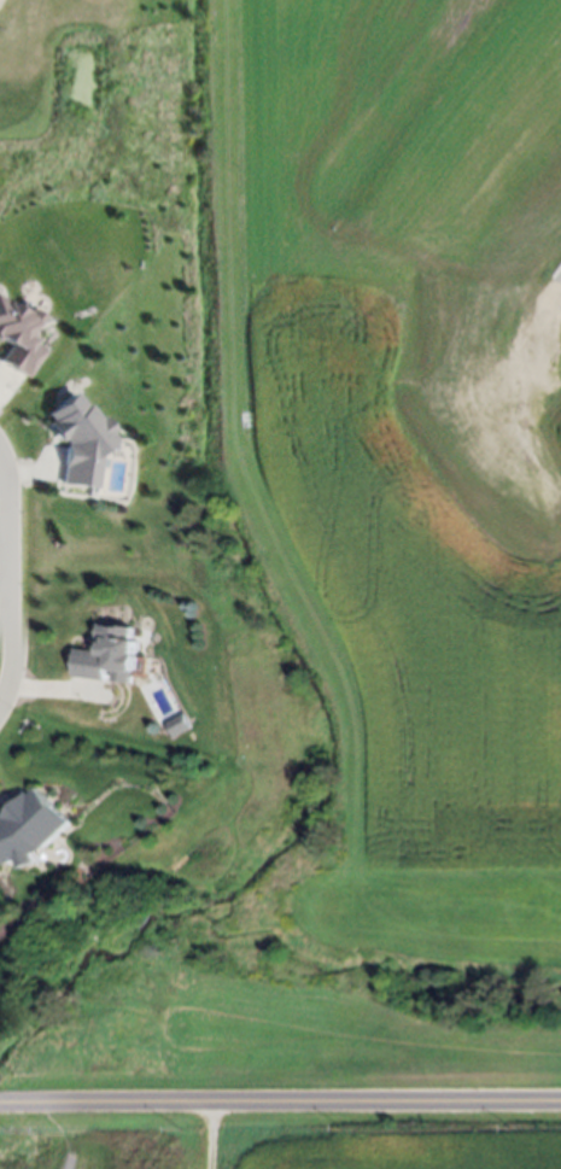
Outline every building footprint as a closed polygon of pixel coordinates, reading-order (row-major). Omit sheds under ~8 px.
[(45,349),(28,339),(40,319),(0,296),(0,341),(9,346),(0,361),(0,362),(28,379),(45,349)] [(99,489),(102,452),(113,443),(114,430),(104,417),(95,416),(77,392),(51,412),(50,426),(61,442),(67,442),(64,486),(99,489)] [(140,643),(135,684),(113,682),(115,670),(107,670),(106,678),(71,674),(75,649),(94,651),(98,621),(132,625),(129,642),(140,643)] [(188,729),(181,715),(163,724),(169,738),(188,729)] [(38,792),(26,792),(1,816),(1,825),(0,825),(0,854),(2,854),(2,864),(15,864),(22,871),(29,864),(34,864),(34,853),(39,853),(69,824),(38,792)]
